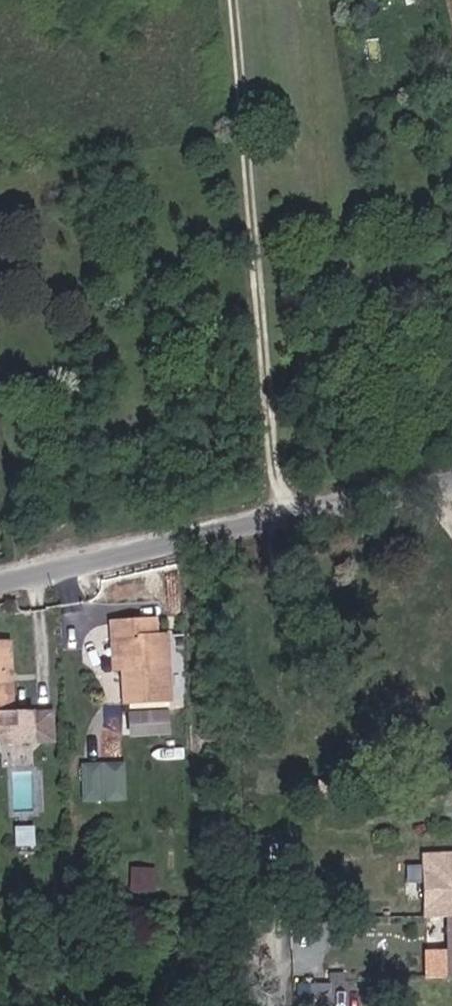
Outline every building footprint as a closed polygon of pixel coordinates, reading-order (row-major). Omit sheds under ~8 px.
[(188,601),(143,602),(144,651),(156,651),(157,685),(202,684),(202,620),(189,620),(188,601)] [(0,623),(0,716),(32,716),(32,722),(64,721),(64,693),(36,694),(35,649),(41,649),(41,622),(0,623)] [(163,733),(164,714),(130,713),(130,732),(163,733)] [(82,799),(126,799),(126,760),(82,760),(82,799)] [(451,963),(451,911),(451,857),(450,844),(421,845),(424,963),(451,963)]
